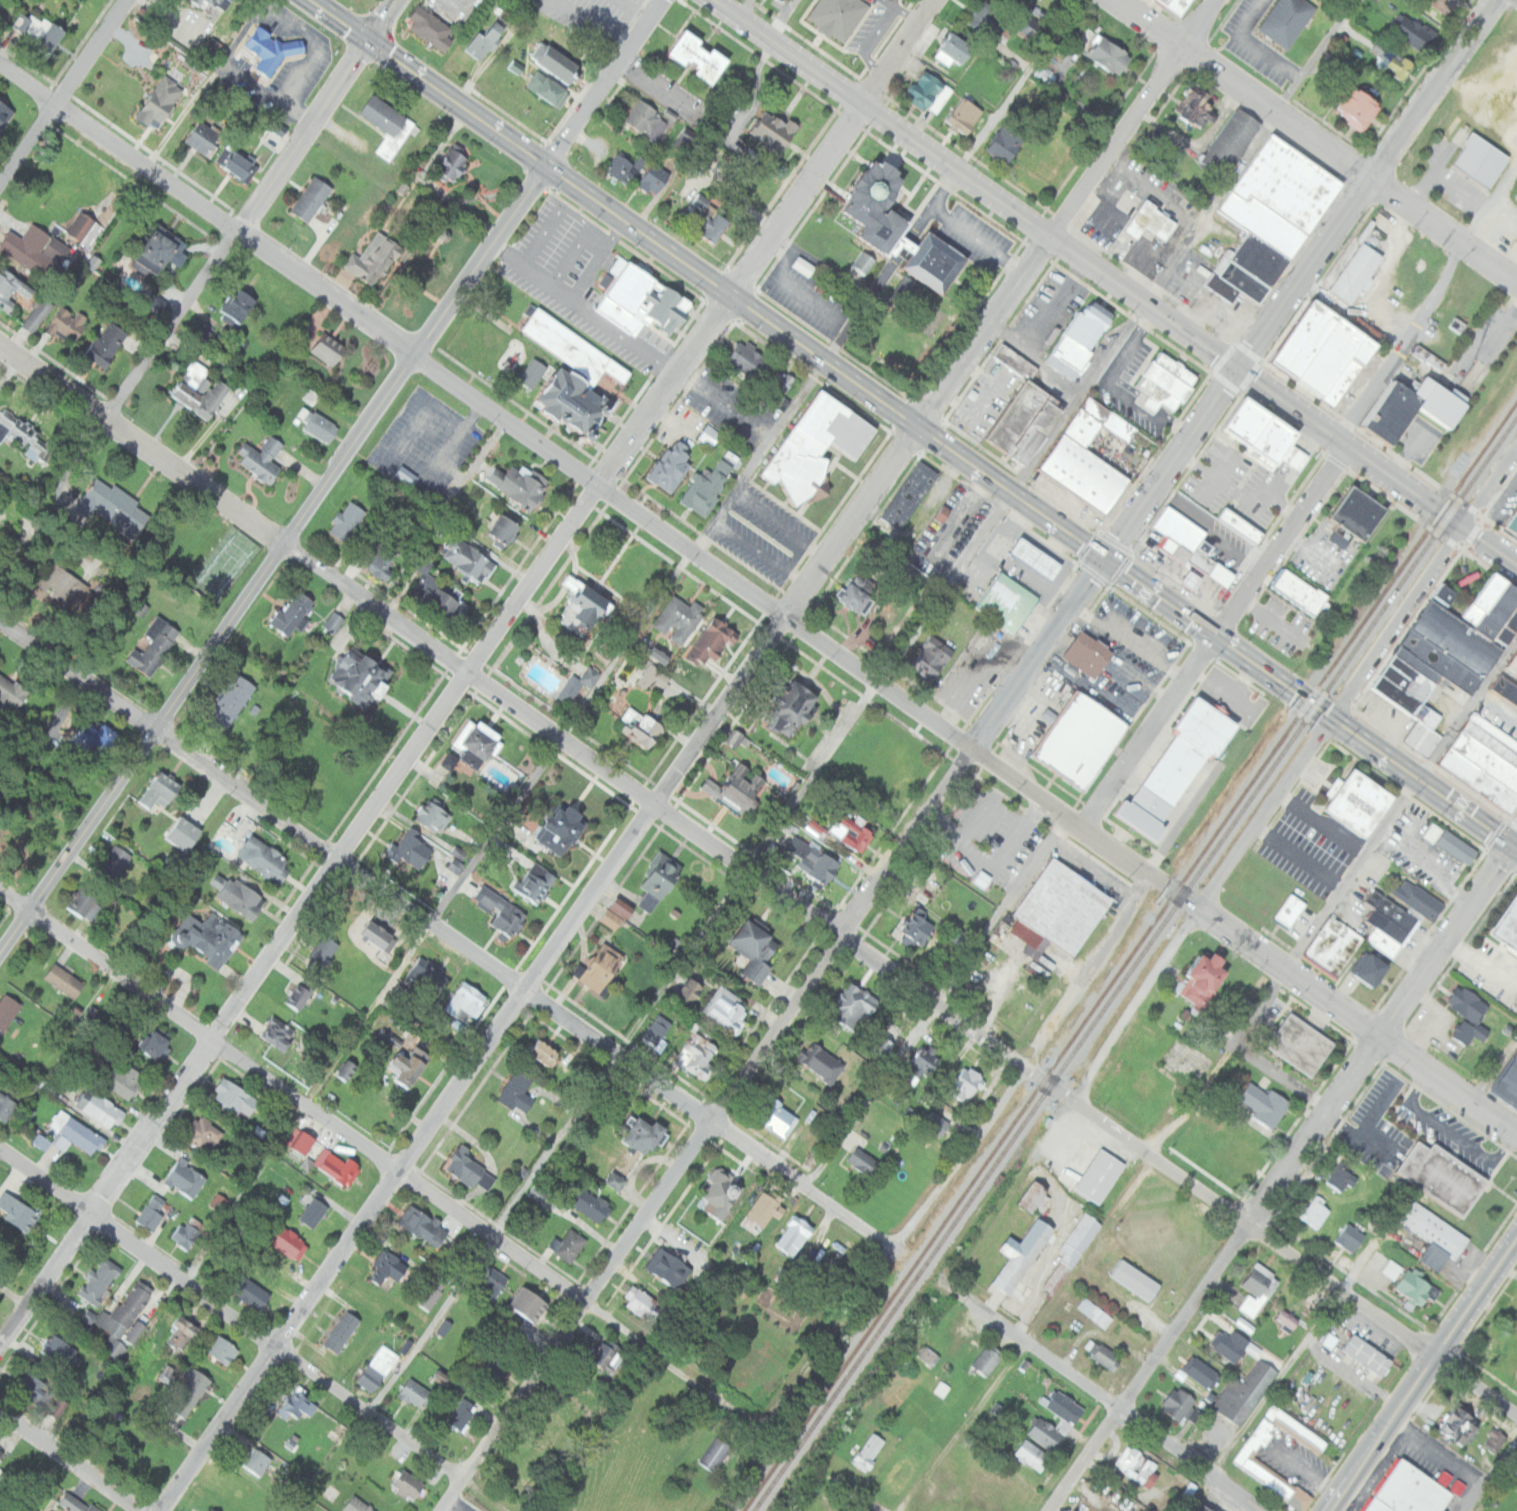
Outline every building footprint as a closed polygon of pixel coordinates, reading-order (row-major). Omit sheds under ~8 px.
[(235,0),(197,0),(196,2),(205,7),(208,1),(230,11),(235,0)] [(866,5),(858,0),(814,0),(802,18),(816,27),(812,32),(824,39),(826,35),(840,44),(866,5)] [(1190,0),(1158,0),(1181,15),(1190,0)] [(1315,6),(1306,0),(1277,0),(1257,30),(1288,50),(1315,6)] [(1459,0),(1427,0),(1447,15),(1459,0)] [(967,20),(984,37),(1002,18),(985,1),(967,20)] [(456,25),(421,6),(414,20),(416,21),(411,31),(451,52),(457,40),(450,37),(456,25)] [(1421,53),(1437,33),(1403,8),(1388,28),(1421,53)] [(489,63),(515,15),(503,9),(488,36),(478,30),(467,51),(489,63)] [(23,33),(21,37),(38,46),(50,25),(25,11),(15,28),(23,33)] [(1024,38),(1034,26),(1019,12),(1008,24),(1024,38)] [(71,32),(58,23),(42,46),(55,55),(71,32)] [(258,26),(285,43),(306,40),(308,52),(288,56),(273,79),(258,69),(264,58),(246,45),(258,26)] [(657,55),(674,66),(677,61),(688,67),(683,75),(703,86),(721,56),(673,27),(657,55)] [(948,67),(954,59),(962,65),(975,48),(952,31),(933,56),(948,67)] [(1084,54),(1118,76),(1131,55),(1097,33),(1084,54)] [(1369,51),(1377,57),(1373,62),(1401,82),(1413,64),(1377,39),(1369,51)] [(531,59),(579,84),(589,65),(541,41),(531,59)] [(953,89),(924,69),(905,96),(933,116),(953,89)] [(563,108),(573,92),(539,70),(528,86),(563,108)] [(185,86),(162,76),(142,120),(165,131),(185,86)] [(1362,131),(1381,104),(1352,83),(1333,111),(1362,131)] [(1203,98),(1190,87),(1173,108),(1200,131),(1213,115),(1199,103),(1203,98)] [(418,122),(373,93),(360,114),(390,132),(377,152),(392,162),(418,122)] [(944,120),(966,136),(983,111),(962,95),(944,120)] [(0,97),(0,135),(2,136),(19,108),(0,97)] [(657,114),(660,108),(643,97),(628,120),(649,133),(646,136),(656,143),(670,123),(657,114)] [(1197,163),(1235,108),(1260,126),(1222,180),(1197,163)] [(794,124),(782,117),(781,117),(772,112),(769,117),(757,109),(742,134),(775,155),(794,124)] [(1007,165),(1030,132),(1008,117),(984,150),(1007,165)] [(187,140),(210,157),(226,135),(203,118),(187,140)] [(698,133),(682,126),(675,147),(690,153),(698,133)] [(1269,132),(1340,183),(1304,233),(1233,182),(1269,132)] [(1453,162),(1490,187),(1510,157),(1473,132),(1453,162)] [(441,172),(453,184),(471,167),(467,162),(472,157),(458,143),(439,162),(445,168),(441,172)] [(217,161),(251,184),(262,168),(227,145),(217,161)] [(640,155),(638,160),(617,152),(609,173),(635,183),(646,157),(640,155)] [(846,209),(868,224),(861,235),(889,255),(893,249),(908,260),(904,267),(944,295),(970,258),(929,229),(914,250),(900,241),(913,222),(891,208),(908,184),(902,180),(906,174),(886,160),(883,164),(876,159),(849,197),(853,199),(846,209)] [(662,195),(674,174),(655,162),(642,184),(662,195)] [(311,222),(336,186),(319,174),(293,209),(311,222)] [(1304,233),(1286,259),(1215,208),(1233,182),(1304,233)] [(714,199),(698,192),(693,203),(710,210),(714,199)] [(1173,222),(1166,218),(1168,214),(1139,197),(1119,231),(1131,238),(1137,227),(1162,242),(1173,222)] [(70,232),(86,240),(98,217),(82,208),(70,232)] [(722,241),(735,218),(720,209),(707,232),(722,241)] [(25,237),(12,230),(1,248),(43,274),(48,267),(53,270),(59,262),(63,264),(74,247),(34,222),(25,237)] [(135,266),(150,275),(153,269),(160,274),(170,258),(183,267),(192,254),(186,250),(191,242),(162,223),(135,266)] [(345,266),(377,284),(383,273),(387,275),(396,258),(401,261),(410,246),(379,229),(364,256),(354,251),(345,266)] [(1286,259),(1268,285),(1231,259),(1249,233),(1286,259)] [(1326,288),(1360,240),(1384,257),(1350,306),(1326,288)] [(819,266),(802,255),(795,266),(812,277),(819,266)] [(629,258),(594,307),(641,340),(654,322),(682,342),(703,311),(629,258)] [(1268,285),(1257,301),(1219,276),(1231,259),(1268,285)] [(3,271),(0,269),(0,300),(0,301),(0,305),(12,312),(18,302),(12,298),(18,288),(33,297),(39,287),(6,266),(3,271)] [(222,309),(227,313),(223,318),(240,329),(261,297),(246,286),(240,295),(234,291),(222,309)] [(36,333),(54,302),(42,295),(23,326),(36,333)] [(1267,360),(1310,298),(1337,317),(1294,379),(1267,360)] [(1044,361),(1085,303),(1113,323),(1072,381),(1044,361)] [(90,316),(78,310),(77,314),(60,305),(47,329),(76,344),(90,316)] [(592,438),(614,403),(592,389),(604,371),(623,384),(632,370),(533,306),(518,330),(565,361),(538,403),(592,438)] [(1371,345),(1379,334),(1353,316),(1345,327),(1371,345)] [(1294,379),(1337,317),(1362,334),(1318,396),(1294,379)] [(131,331),(108,319),(89,356),(111,368),(131,331)] [(313,350),(337,367),(351,346),(327,330),(313,350)] [(1318,396),(1362,334),(1374,343),(1331,405),(1318,396)] [(771,360),(743,338),(726,359),(749,377),(757,367),(762,371),(771,360)] [(991,354),(999,342),(1037,368),(1028,380),(991,354)] [(1194,375),(1153,352),(1147,363),(1143,361),(1134,376),(1136,378),(1131,387),(1140,393),(1135,403),(1150,412),(1155,404),(1172,414),(1194,375)] [(548,367),(534,357),(517,378),(531,389),(548,367)] [(235,386),(220,376),(216,382),(208,376),(213,369),(197,358),(172,395),(211,421),(235,386)] [(761,395),(776,406),(795,378),(781,368),(761,395)] [(1359,426),(1392,378),(1420,398),(1387,446),(1359,426)] [(983,438),(1025,379),(1063,405),(1020,465),(983,438)] [(305,398),(314,404),(320,395),(312,389),(305,398)] [(762,475),(821,390),(877,430),(856,459),(829,442),(819,456),(829,459),(824,478),(830,495),(812,495),(796,506),(784,490),(762,475)] [(1085,449),(1102,424),(1129,443),(1139,429),(1088,394),(1036,470),(1103,516),(1129,479),(1085,449)] [(1225,428),(1248,445),(1243,451),(1272,472),(1281,459),(1299,472),(1310,457),(1293,444),(1300,434),(1248,396),(1225,428)] [(4,442),(9,434),(39,454),(38,455),(47,462),(58,445),(43,435),(45,433),(7,407),(0,418),(0,440),(4,442)] [(303,427),(333,443),(343,425),(313,409),(303,427)] [(1420,466),(1439,437),(1418,423),(1399,452),(1420,466)] [(720,434),(708,424),(698,437),(711,447),(720,434)] [(247,441),(240,452),(247,456),(243,463),(274,483),(285,467),(275,460),(287,443),(272,434),(262,450),(247,441)] [(647,477),(671,493),(698,454),(674,437),(647,477)] [(680,501),(703,517),(735,468),(720,458),(711,472),(702,467),(680,501)] [(879,518),(918,460),(939,473),(900,531),(879,518)] [(487,478),(536,509),(554,481),(526,463),(522,469),(514,464),(508,473),(495,464),(487,478)] [(398,474),(415,485),(421,476),(404,465),(398,474)] [(154,515),(138,505),(141,500),(116,483),(114,487),(99,477),(78,508),(91,517),(95,510),(138,539),(154,515)] [(1326,518),(1349,485),(1384,509),(1362,542),(1326,518)] [(348,541),(367,509),(352,500),(344,513),(339,509),(333,521),(336,523),(331,531),(348,541)] [(1501,525),(1516,503),(1516,537),(1501,525)] [(933,518),(943,504),(951,509),(941,523),(933,518)] [(1153,525),(1168,536),(1159,548),(1184,566),(1188,562),(1226,589),(1236,576),(1207,555),(1213,546),(1202,539),(1207,533),(1167,505),(1153,525)] [(1216,518),(1254,547),(1263,535),(1225,506),(1216,518)] [(492,531),(515,543),(525,522),(502,511),(492,531)] [(444,560),(473,577),(474,574),(487,582),(500,560),(453,532),(445,544),(451,548),(444,560)] [(1020,536),(1063,565),(1051,583),(1008,554),(1020,536)] [(391,567),(398,556),(385,547),(370,569),(390,582),(397,571),(391,567)] [(54,560),(38,584),(51,593),(82,613),(97,589),(54,560)] [(1269,586),(1282,567),(1327,597),(1314,616),(1269,586)] [(616,601),(572,570),(564,582),(577,591),(559,619),(590,640),(616,601)] [(1181,583),(1194,593),(1203,580),(1190,570),(1181,583)] [(997,571),(1038,598),(1013,634),(973,607),(997,571)] [(1473,629),(1459,619),(1492,571),(1506,581),(1473,629)] [(473,604),(463,598),(467,591),(459,587),(457,590),(426,572),(414,593),(463,622),(473,604)] [(852,576),(837,598),(862,615),(877,594),(852,576)] [(1506,581),(1516,588),(1516,601),(1490,640),(1473,629),(1506,581)] [(1435,594),(1443,583),(1459,594),(1450,606),(1435,594)] [(1427,594),(1441,604),(1449,593),(1442,589),(1434,584),(1427,594)] [(304,630),(311,620),(307,617),(318,599),(302,589),(288,611),(282,608),(272,623),(291,635),(298,626),(304,630)] [(655,626),(670,635),(669,636),(685,646),(709,608),(696,599),(693,605),(675,594),(655,626)] [(1412,629),(1432,600),(1459,619),(1473,629),(1490,640),(1501,648),(1482,677),(1412,629)] [(1490,640),(1516,601),(1516,625),(1501,648),(1490,640)] [(325,627),(338,634),(346,616),(332,610),(325,627)] [(153,637),(145,653),(135,648),(128,662),(156,676),(181,628),(157,615),(147,634),(153,637)] [(719,615),(688,655),(702,666),(712,654),(718,659),(732,641),(736,644),(743,634),(719,615)] [(1081,629),(1114,651),(1094,681),(1061,659),(1081,629)] [(1400,646),(1412,629),(1482,677),(1470,694),(1400,646)] [(934,682),(953,651),(928,635),(909,666),(934,682)] [(651,654),(669,664),(675,655),(656,644),(651,654)] [(397,668),(370,653),(369,654),(353,646),(347,657),(343,655),(329,683),(373,706),(379,693),(388,697),(394,684),(390,681),(397,668)] [(1381,675),(1400,646),(1443,676),(1424,705),(1381,675)] [(1504,667),(1516,649),(1516,676),(1504,667)] [(638,683),(651,689),(662,667),(649,661),(638,683)] [(582,680),(595,687),(604,671),(591,664),(582,680)] [(33,690),(0,670),(0,694),(1,694),(0,696),(0,703),(8,708),(11,703),(21,709),(33,690)] [(210,717),(231,729),(256,684),(234,672),(210,717)] [(1501,673),(1516,684),(1516,709),(1489,690),(1501,673)] [(586,681),(573,674),(559,697),(572,705),(586,681)] [(1372,688),(1381,675),(1424,705),(1441,716),(1432,729),(1417,719),(1372,688)] [(791,738),(800,725),(805,728),(826,695),(797,677),(767,723),(791,738)] [(1029,756),(1075,689),(1126,723),(1080,790),(1029,756)] [(1173,729),(1196,695),(1240,725),(1218,758),(1210,753),(1174,806),(1143,786),(1179,733),(1173,729)] [(622,732),(653,751),(669,724),(650,713),(648,716),(632,707),(625,718),(629,720),(622,732)] [(1473,713),(1516,743),(1516,769),(1461,730),(1473,713)] [(75,737),(108,761),(126,735),(108,722),(103,729),(88,718),(75,737)] [(506,733),(484,720),(482,724),(470,718),(455,745),(467,752),(463,759),(484,771),(506,733)] [(1402,741),(1417,719),(1432,729),(1442,736),(1427,758),(1402,741)] [(1461,730),(1516,769),(1516,795),(1449,748),(1461,730)] [(1449,748),(1516,795),(1516,802),(1508,815),(1436,766),(1449,748)] [(454,771),(461,757),(448,751),(442,766),(454,771)] [(726,787),(709,777),(702,789),(745,814),(748,809),(753,811),(771,779),(755,770),(756,768),(742,760),(726,787)] [(1349,763),(1322,805),(1363,833),(1391,792),(1349,763)] [(141,800),(154,808),(158,801),(170,808),(186,783),(161,768),(141,800)] [(442,833),(456,813),(431,797),(418,817),(442,833)] [(539,852),(550,833),(575,848),(593,818),(574,807),(571,810),(558,802),(544,826),(539,823),(530,837),(522,832),(518,839),(539,852)] [(865,853),(878,832),(866,824),(869,820),(860,814),(857,820),(845,812),(832,831),(865,853)] [(166,835),(191,854),(207,832),(183,813),(166,835)] [(822,834),(827,827),(812,818),(808,826),(822,834)] [(401,863),(405,857),(424,869),(437,848),(420,838),(423,832),(413,826),(402,846),(394,841),(387,854),(401,863)] [(1444,829),(1476,850),(1466,865),(1434,844),(1444,829)] [(291,861),(282,856),(284,852),(253,833),(239,857),(285,885),(293,870),(287,867),(291,861)] [(793,852),(806,858),(801,868),(834,884),(846,860),(811,843),(800,838),(793,852)] [(118,879),(134,854),(116,842),(100,867),(118,879)] [(685,864),(662,851),(641,885),(649,890),(640,905),(656,915),(679,877),(678,876),(685,864)] [(1015,913),(1018,915),(1008,929),(1029,944),(1024,951),(1034,959),(1047,940),(1073,958),(1113,900),(1053,858),(1015,913)] [(464,867),(453,861),(449,867),(460,874),(464,867)] [(546,902),(557,875),(531,864),(520,892),(546,902)] [(257,920),(264,908),(259,905),(265,894),(238,877),(235,882),(218,872),(212,883),(222,889),(217,897),(257,920)] [(974,883),(985,888),(990,877),(979,872),(974,883)] [(1405,880),(1443,904),(1432,921),(1394,896),(1405,880)] [(103,895),(86,882),(69,904),(92,922),(104,907),(97,902),(103,895)] [(479,897),(501,909),(493,925),(503,930),(500,937),(513,944),(530,911),(484,887),(479,897)] [(1373,888),(1421,920),(1411,934),(1363,902),(1373,888)] [(1489,932),(1516,892),(1516,951),(1489,932)] [(1276,919),(1289,927),(1304,904),(1291,895),(1276,919)] [(613,906),(629,920),(638,909),(622,896),(613,906)] [(392,952),(401,938),(390,931),(398,918),(378,906),(362,934),(392,952)] [(600,919),(618,931),(626,919),(608,907),(600,919)] [(916,950),(922,942),(923,942),(937,922),(915,907),(896,935),(916,950)] [(1411,934),(1403,947),(1375,928),(1365,922),(1374,909),(1411,934)] [(222,970),(248,933),(214,910),(205,922),(190,912),(170,940),(186,951),(192,943),(212,957),(209,961),(222,970)] [(1330,915),(1362,938),(1336,976),(1304,953),(1330,915)] [(753,959),(744,973),(763,986),(776,965),(771,962),(783,944),(775,939),(778,934),(750,917),(732,945),(753,959)] [(1403,947),(1395,959),(1367,940),(1375,928),(1403,947)] [(629,958),(608,943),(582,979),(603,994),(629,958)] [(1228,972),(1222,969),(1225,962),(1202,950),(1178,994),(1207,1010),(1228,972)] [(1390,967),(1368,950),(1351,973),(1373,990),(1390,967)] [(421,976),(443,991),(453,975),(421,954),(409,973),(419,980),(421,976)] [(87,985),(58,962),(46,977),(75,1000),(87,985)] [(682,996),(690,1001),(703,981),(695,976),(682,996)] [(301,1010),(316,991),(302,980),(287,999),(301,1010)] [(472,1013),(479,1018),(493,997),(467,980),(447,1010),(466,1022),(472,1013)] [(827,1014),(858,1033),(879,1001),(848,981),(827,1014)] [(707,986),(703,983),(691,1001),(695,1004),(707,986)] [(704,1010),(740,1035),(750,1021),(744,1017),(752,1005),(722,985),(704,1010)] [(1490,1005),(1459,985),(1446,1005),(1477,1025),(1490,1005)] [(24,1002),(5,992),(0,1001),(0,1033),(2,1029),(8,1033),(24,1002)] [(1266,1048),(1313,1077),(1335,1042),(1288,1013),(1266,1048)] [(673,1021),(657,1014),(644,1041),(660,1049),(673,1021)] [(262,1036),(288,1052),(295,1041),(290,1038),(295,1030),(274,1016),(262,1036)] [(1474,1036),(1483,1041),(1487,1036),(1463,1019),(1451,1036),(1467,1046),(1474,1036)] [(178,1040),(161,1027),(153,1037),(149,1033),(140,1044),(161,1061),(178,1040)] [(717,1066),(712,1063),(721,1045),(694,1030),(675,1063),(709,1082),(717,1066)] [(868,1051),(885,1064),(898,1048),(881,1035),(868,1051)] [(565,1049),(537,1038),(531,1054),(558,1065),(565,1049)] [(386,1065),(400,1072),(396,1079),(415,1090),(435,1055),(417,1044),(411,1055),(401,1050),(405,1043),(400,1041),(386,1065)] [(831,1084),(844,1064),(813,1044),(800,1063),(831,1084)] [(1513,1047),(1484,1091),(1516,1112),(1516,1050),(1513,1047)] [(915,1082),(920,1075),(926,1079),(935,1065),(916,1052),(902,1074),(915,1082)] [(362,1064),(347,1057),(337,1075),(353,1083),(362,1064)] [(148,1072),(121,1063),(111,1090),(138,1100),(148,1072)] [(964,1104),(984,1080),(967,1065),(946,1090),(964,1104)] [(529,1114),(537,1099),(527,1094),(536,1079),(516,1068),(500,1099),(529,1114)] [(263,1098),(227,1077),(215,1097),(252,1118),(263,1098)] [(1255,1111),(1251,1117),(1272,1130),(1289,1103),(1252,1080),(1239,1101),(1255,1111)] [(128,1111),(90,1086),(77,1106),(115,1130),(128,1111)] [(8,1123),(19,1101),(0,1091),(0,1118),(8,1123)] [(782,1138),(797,1118),(769,1098),(754,1118),(782,1138)] [(72,1142),(99,1155),(109,1136),(59,1110),(51,1127),(62,1133),(56,1145),(67,1151),(72,1142)] [(939,1139),(950,1124),(932,1110),(921,1125),(939,1139)] [(228,1130),(201,1115),(187,1139),(214,1154),(228,1130)] [(658,1126),(644,1116),(627,1140),(649,1155),(655,1147),(660,1151),(674,1129),(662,1121),(658,1126)] [(252,1131),(271,1140),(275,1132),(256,1123),(252,1131)] [(288,1142),(308,1156),(320,1139),(300,1125),(288,1142)] [(54,1142),(40,1132),(34,1142),(47,1152),(54,1142)] [(1466,1218),(1490,1180),(1434,1144),(1431,1149),(1417,1141),(1396,1174),(1466,1218)] [(879,1161),(856,1146),(846,1162),(869,1177),(879,1161)] [(501,1176),(461,1147),(453,1157),(456,1159),(449,1169),(475,1187),(479,1182),(490,1191),(501,1176)] [(365,1164),(353,1157),(350,1162),(325,1148),(316,1165),(353,1186),(365,1164)] [(1100,1205),(1124,1163),(1097,1148),(1074,1189),(1100,1205)] [(210,1174),(178,1159),(167,1182),(198,1198),(210,1174)] [(1325,1181),(1342,1194),(1356,1176),(1339,1163),(1325,1181)] [(726,1222),(749,1184),(717,1165),(708,1179),(713,1182),(699,1205),(726,1222)] [(624,1191),(630,1178),(613,1170),(607,1183),(624,1191)] [(1031,1215),(1048,1191),(1033,1180),(1015,1203),(1031,1215)] [(532,1195),(555,1211),(562,1201),(539,1185),(532,1195)] [(604,1225),(616,1208),(587,1188),(576,1206),(604,1225)] [(6,1217),(32,1233),(45,1213),(8,1189),(0,1201),(0,1205),(10,1211),(6,1217)] [(751,1218),(768,1227),(774,1215),(784,1219),(790,1205),(763,1192),(751,1218)] [(161,1211),(169,1202),(157,1193),(138,1219),(155,1232),(167,1215),(161,1211)] [(301,1219),(316,1229),(331,1206),(316,1196),(301,1219)] [(1298,1217),(1317,1229),(1331,1209),(1313,1196),(1298,1217)] [(1432,1241),(1420,1260),(1440,1273),(1451,1256),(1457,1260),(1471,1238),(1412,1201),(1399,1221),(1432,1241)] [(451,1231),(441,1225),(442,1223),(411,1205),(400,1224),(441,1248),(451,1231)] [(776,1244),(796,1258),(819,1227),(796,1211),(788,1222),(790,1224),(776,1244)] [(1073,1269),(1101,1222),(1083,1211),(1055,1256),(1060,1260),(1043,1287),(1051,1292),(1068,1266),(1073,1269)] [(989,1280),(1020,1305),(1032,1289),(1021,1280),(1058,1232),(1041,1219),(1023,1243),(1011,1234),(1000,1248),(1008,1255),(989,1280)] [(203,1232),(183,1220),(172,1238),(192,1250),(203,1232)] [(1366,1236),(1348,1222),(1334,1240),(1352,1254),(1366,1236)] [(274,1244),(301,1261),(313,1244),(286,1226),(274,1244)] [(563,1241),(556,1236),(549,1246),(574,1263),(590,1240),(572,1228),(563,1241)] [(441,1251),(452,1258),(459,1248),(449,1241),(441,1251)] [(696,1268),(662,1246),(648,1269),(682,1290),(696,1268)] [(382,1286),(390,1274),(401,1282),(413,1266),(386,1247),(374,1264),(378,1267),(371,1278),(382,1286)] [(124,1266),(105,1256),(97,1270),(93,1268),(78,1294),(101,1307),(124,1266)] [(1109,1274),(1149,1302),(1161,1285),(1120,1258),(1109,1274)] [(1402,1268),(1390,1260),(1382,1271),(1394,1279),(1402,1268)] [(1248,1290),(1237,1308),(1253,1319),(1279,1279),(1256,1263),(1241,1286),(1248,1290)] [(491,1287),(487,1292),(496,1299),(512,1280),(496,1267),(484,1281),(491,1287)] [(1409,1267),(1395,1287),(1425,1309),(1439,1289),(1409,1267)] [(275,1296),(244,1271),(231,1288),(262,1312),(275,1296)] [(111,1314),(103,1310),(96,1322),(111,1332),(101,1348),(120,1359),(129,1345),(122,1341),(153,1290),(139,1282),(125,1306),(119,1302),(111,1314)] [(540,1323),(553,1301),(526,1285),(512,1307),(540,1323)] [(670,1303),(635,1288),(626,1307),(661,1322),(670,1303)] [(1076,1308),(1104,1328),(1112,1318),(1083,1297),(1076,1308)] [(326,1344),(340,1353),(364,1320),(350,1310),(326,1344)] [(1290,1332),(1298,1322),(1283,1310),(1276,1320),(1290,1332)] [(172,1323),(179,1329),(169,1341),(180,1350),(191,1336),(194,1338),(202,1329),(182,1312),(172,1323)] [(447,1337),(455,1323),(446,1318),(438,1332),(447,1337)] [(551,1337),(527,1318),(517,1331),(541,1350),(551,1337)] [(136,1344),(148,1326),(139,1320),(127,1338),(136,1344)] [(575,1334),(566,1325),(547,1345),(557,1354),(575,1334)] [(1261,1349),(1227,1327),(1213,1350),(1235,1364),(1245,1350),(1256,1357),(1261,1349)] [(43,1350),(77,1368),(86,1351),(52,1333),(43,1350)] [(232,1366),(242,1347),(219,1334),(209,1353),(232,1366)] [(1392,1363),(1354,1334),(1342,1349),(1381,1378),(1392,1363)] [(416,1343),(409,1338),(401,1351),(408,1356),(416,1343)] [(1111,1370),(1119,1356),(1090,1338),(1081,1351),(1111,1370)] [(615,1374),(619,1366),(615,1364),(622,1351),(605,1342),(594,1363),(615,1374)] [(987,1377),(1002,1354),(986,1343),(971,1365),(987,1377)] [(360,1383),(378,1394),(402,1355),(383,1344),(360,1383)] [(917,1355),(932,1367),(940,1356),(925,1345),(917,1355)] [(1219,1374),(1191,1354),(1180,1370),(1208,1389),(1219,1374)] [(481,1374),(499,1386),(512,1367),(493,1355),(481,1374)] [(1239,1426),(1277,1371),(1260,1359),(1243,1382),(1234,1376),(1212,1407),(1239,1426)] [(179,1369),(165,1363),(158,1379),(171,1385),(179,1369)] [(172,1409),(189,1419),(213,1378),(196,1368),(172,1409)] [(457,1380),(441,1368),(434,1378),(450,1390),(457,1380)] [(59,1389),(28,1371),(18,1388),(48,1406),(59,1389)] [(438,1395),(412,1378),(401,1395),(426,1412),(438,1395)] [(289,1420),(294,1412),(303,1418),(307,1412),(314,1417),(321,1405),(307,1395),(310,1390),(302,1385),(294,1397),(290,1394),(278,1412),(289,1420)] [(1159,1409),(1179,1423),(1195,1400),(1175,1386),(1159,1409)] [(1042,1405),(1072,1426),(1084,1409),(1054,1388),(1042,1405)] [(49,1412),(62,1420),(73,1403),(61,1394),(49,1412)] [(462,1430),(480,1407),(466,1396),(448,1419),(462,1430)] [(995,1416),(1002,1406),(993,1401),(987,1411),(995,1416)] [(1438,1429),(1464,1448),(1481,1426),(1454,1406),(1438,1429)] [(1302,1510),(1304,1510),(1311,1500),(1252,1460),(1276,1426),(1319,1455),(1327,1443),(1276,1408),(1267,1420),(1263,1417),(1231,1463),(1302,1510)] [(1053,1453),(1065,1434),(1039,1415),(1026,1434),(1053,1453)] [(1482,1443),(1494,1453),(1506,1438),(1494,1428),(1482,1443)] [(865,1471),(886,1441),(871,1431),(850,1461),(865,1471)] [(698,1465),(716,1472),(728,1442),(710,1435),(698,1465)] [(1012,1454),(1039,1473),(1051,1457),(1024,1438),(1012,1454)] [(275,1457),(256,1446),(245,1467),(264,1477),(275,1457)] [(1154,1464),(1128,1447),(1114,1467),(1140,1485),(1154,1464)] [(1398,1456),(1357,1510),(1442,1510),(1453,1496),(1398,1456)] [(2,1484),(9,1473),(0,1467),(0,1483),(2,1484)] [(429,1481),(401,1469),(394,1485),(401,1488),(399,1493),(420,1502),(429,1481)] [(1457,1497),(1463,1483),(1438,1472),(1433,1483),(1446,1488),(1445,1491),(1457,1497)] [(1176,1500),(1184,1505),(1194,1487),(1185,1482),(1176,1500)] [(71,1489),(61,1503),(70,1509),(69,1510),(103,1510),(71,1489)] [(356,1493),(344,1509),(347,1510),(379,1510),(356,1493)]
